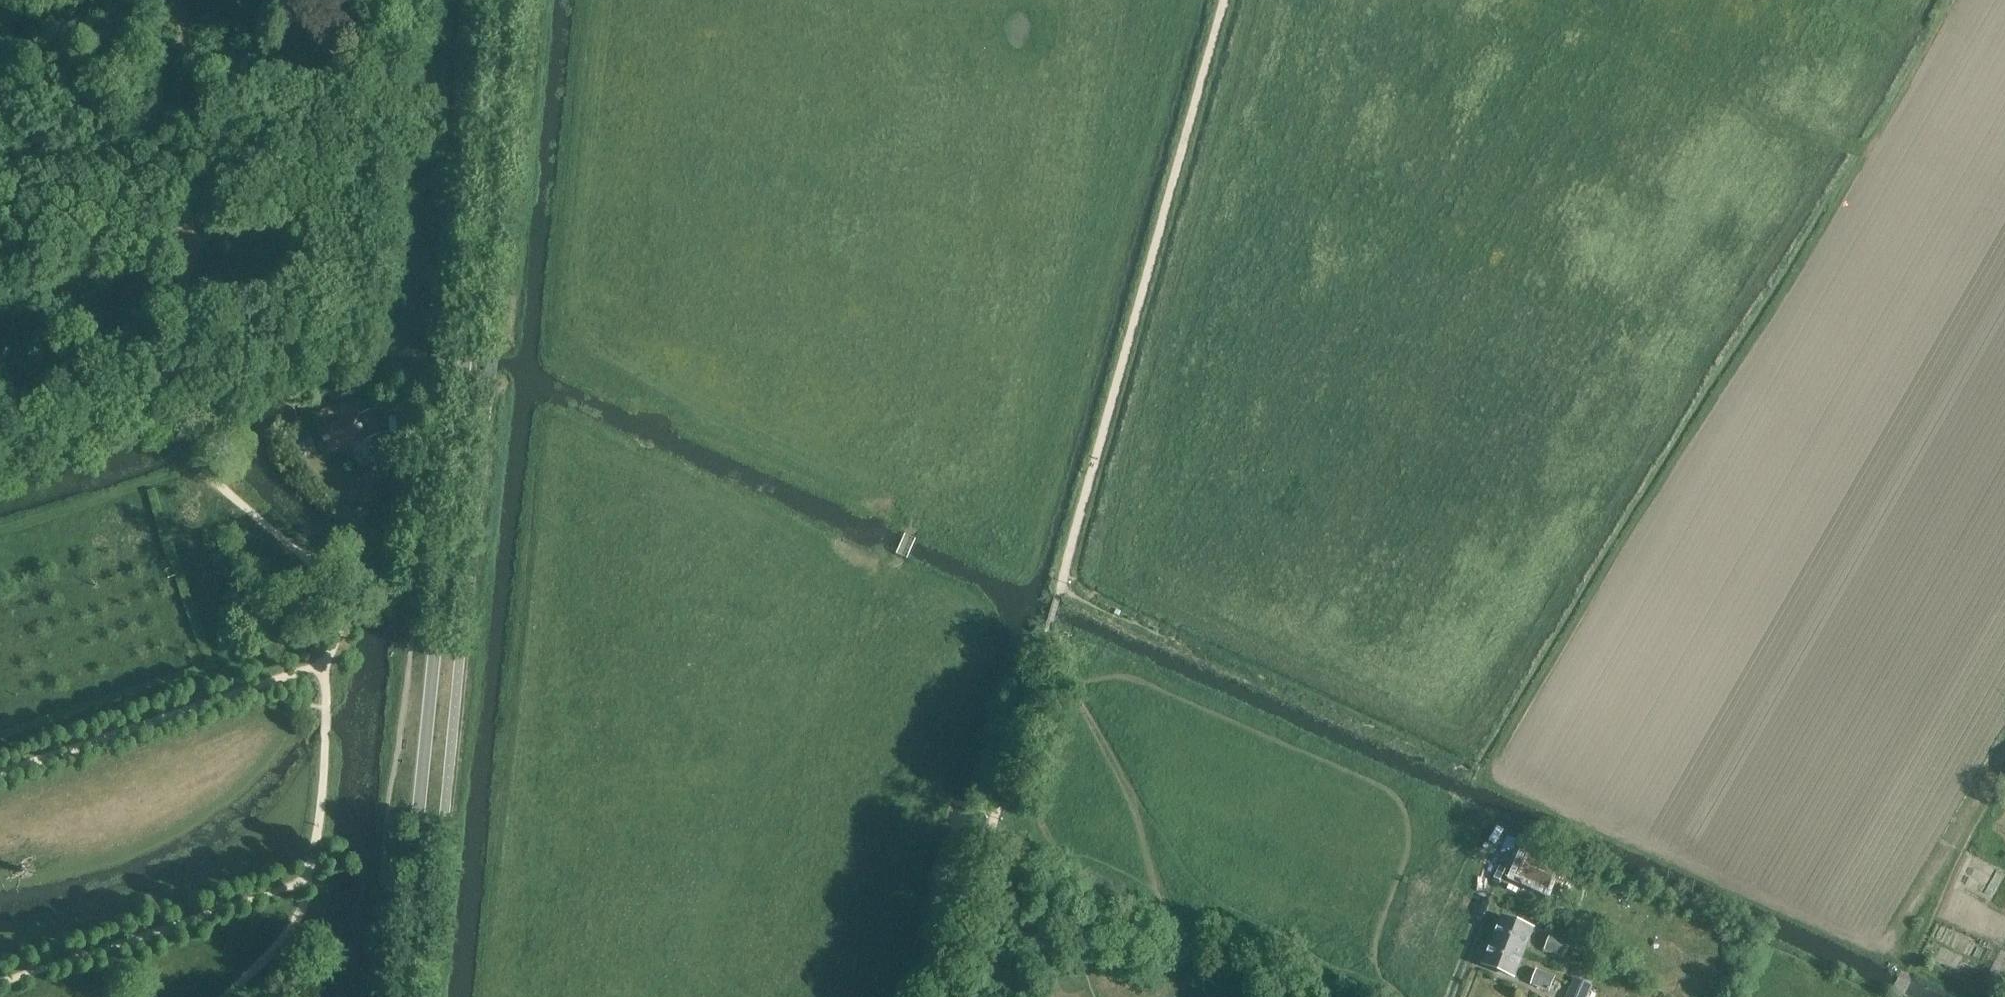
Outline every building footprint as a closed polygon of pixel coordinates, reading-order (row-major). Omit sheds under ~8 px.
[(387,433),(379,410),(319,429),(326,451),(387,433)] [(303,704),(306,700),(293,694),(287,706),(299,713),(303,704)] [(1559,894),(1569,873),(1558,868),(1540,860),(1545,848),(1534,842),(1528,854),(1520,872),(1518,875),(1554,892),(1559,894)] [(1533,928),(1502,916),(1493,940),(1523,952),(1533,928)] [(1569,942),(1551,935),(1546,948),(1564,955),(1569,942)] [(1523,952),(1493,940),(1484,964),(1514,976),(1523,952)] [(1554,976),(1537,969),(1530,984),(1548,991),(1554,976)] [(1998,980),(1991,976),(1988,982),(1994,986),(1998,980)] [(1573,978),(1572,982),(1566,995),(1566,996),(1588,996),(1592,986),(1573,978)]
